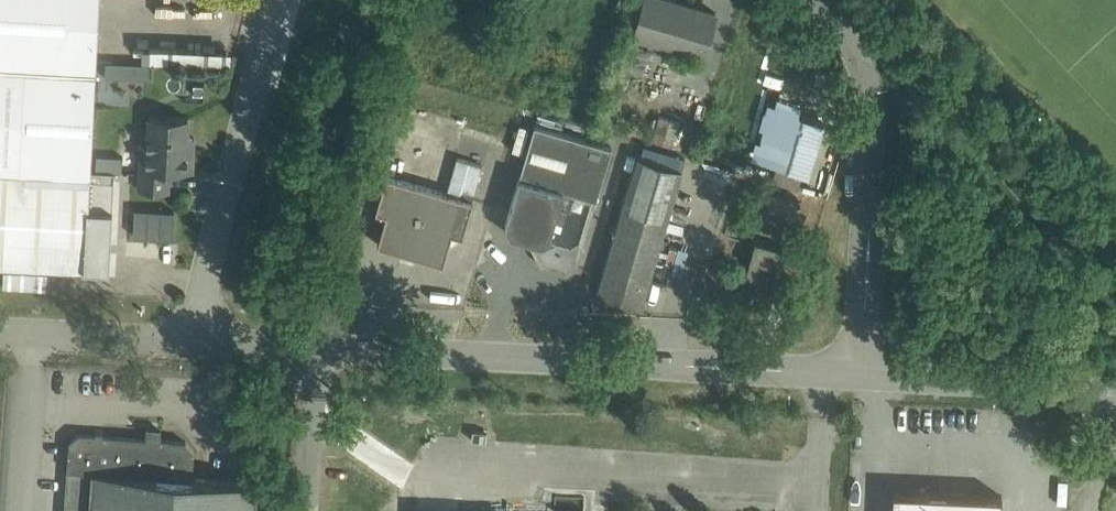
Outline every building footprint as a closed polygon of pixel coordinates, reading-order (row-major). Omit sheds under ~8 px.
[(87,268),(90,201),(114,202),(115,170),(92,169),(94,129),(100,0),(0,0),(0,264),(87,268)] [(633,33),(705,54),(717,12),(677,0),(643,0),(633,33)] [(121,75),(122,60),(108,59),(108,75),(121,75)] [(824,119),(793,110),(777,163),(809,172),(824,119)] [(658,114),(653,137),(674,141),(679,119),(658,114)] [(149,147),(142,146),(140,188),(169,190),(170,169),(193,170),(194,149),(187,149),(188,117),(150,115),(149,147)] [(574,135),(535,123),(506,224),(510,233),(528,239),(538,257),(574,135)] [(574,135),(538,257),(541,264),(568,271),(577,267),(612,146),(574,135)] [(99,155),(98,170),(115,170),(124,171),(124,156),(99,155)] [(639,155),(624,205),(598,292),(642,304),(682,167),(639,155)] [(463,234),(473,198),(483,164),(458,156),(447,191),(386,173),(376,209),(387,212),(379,242),(443,261),(452,231),(463,234)] [(726,196),(733,171),(705,163),(698,187),(726,196)] [(790,199),(769,193),(764,213),(785,219),(790,199)] [(172,238),(174,212),(134,210),(133,236),(172,238)] [(787,248),(756,239),(738,300),(769,309),(787,248)] [(65,510),(257,510),(259,482),(192,477),(195,450),(187,440),(160,438),(161,428),(147,427),(146,438),(79,433),(70,441),(65,510)] [(893,510),(1002,510),(1003,495),(894,490),(893,510)]
